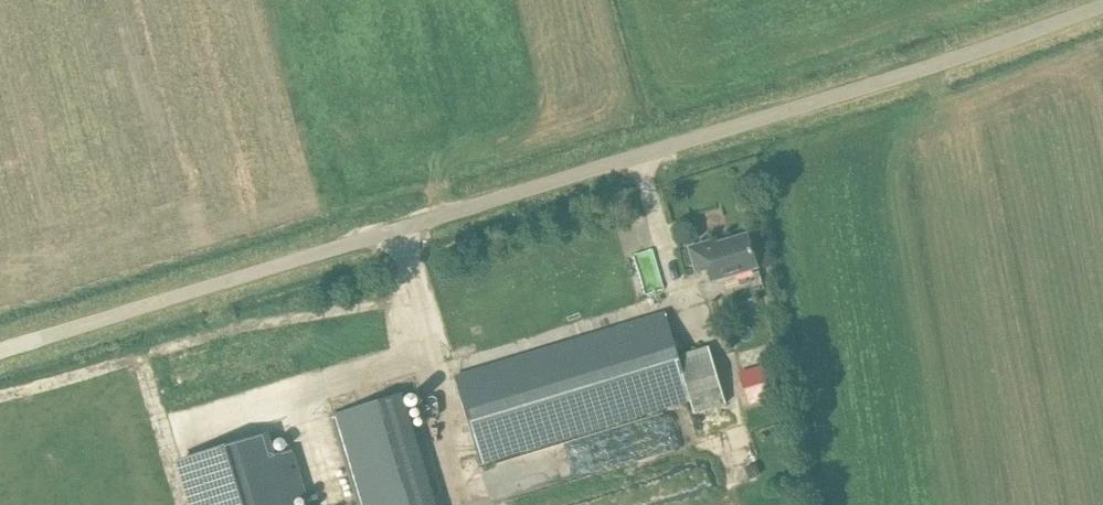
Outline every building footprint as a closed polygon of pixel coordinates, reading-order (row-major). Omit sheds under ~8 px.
[(716,240),(690,248),(697,272),(707,269),(711,282),(759,268),(748,234),(717,243),(716,240)] [(726,403),(708,345),(679,354),(667,313),(456,377),(482,464),(690,401),(694,413),(726,403)] [(777,396),(767,363),(739,372),(749,404),(777,396)] [(334,414),(362,504),(434,504),(400,394),(334,414)] [(289,499),(307,494),(294,449),(275,454),(269,434),(182,460),(196,504),(290,504),(289,499)] [(755,464),(745,468),(749,478),(759,474),(755,464)]
